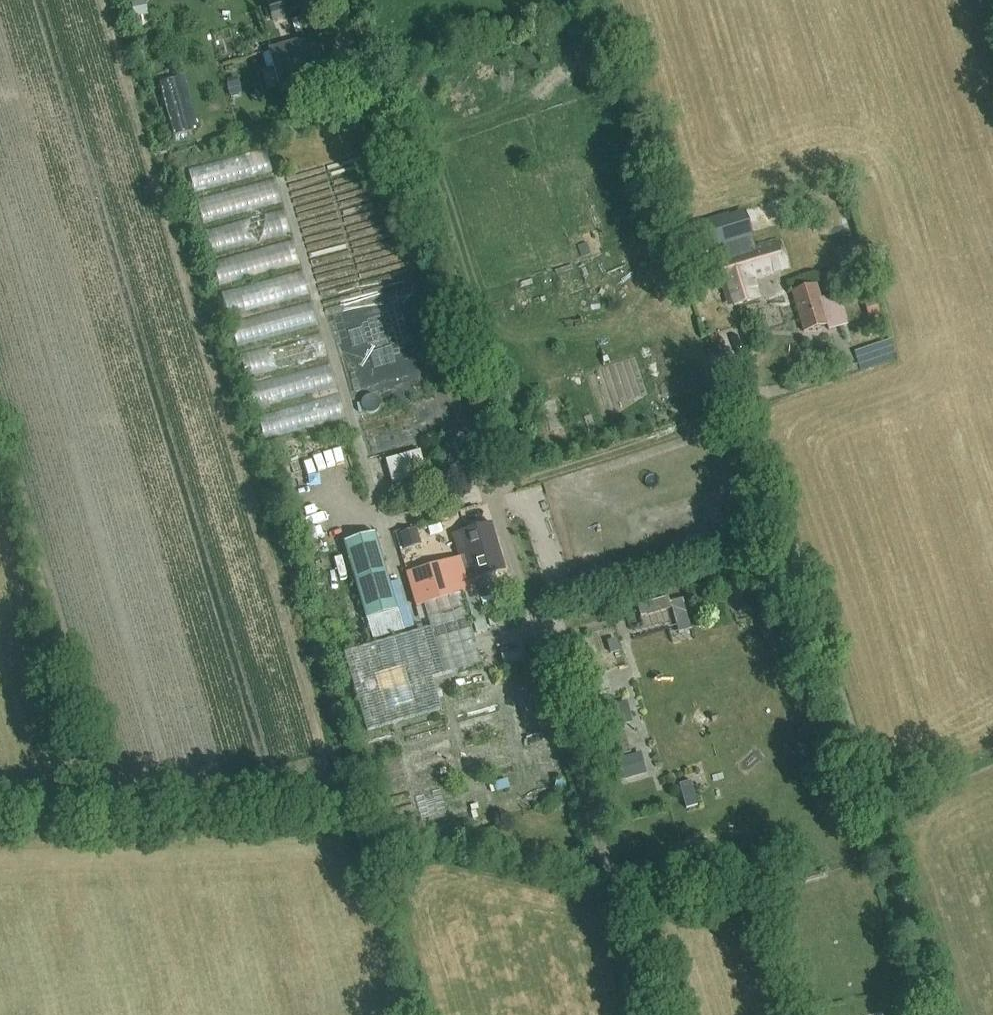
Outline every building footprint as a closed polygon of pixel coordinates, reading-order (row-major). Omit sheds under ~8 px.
[(266,2),(272,21),(316,7),(314,0),(273,0),(266,2)] [(268,49),(284,102),(327,89),(312,36),(268,49)] [(240,86),(238,77),(227,80),(232,97),(240,95),(238,87),(240,86)] [(173,137),(192,132),(177,78),(159,83),(173,137)] [(267,437),(345,417),(274,144),(192,165),(199,195),(201,194),(217,256),(216,256),(224,286),(226,286),(250,379),(252,379),(267,437)] [(784,195),(741,207),(746,224),(789,212),(784,195)] [(743,251),(744,256),(727,261),(727,258),(708,263),(714,285),(721,283),(728,307),(760,298),(755,279),(788,269),(780,240),(743,251)] [(803,332),(844,320),(837,296),(822,301),(817,284),(791,292),(803,332)] [(863,301),(867,318),(881,314),(876,297),(863,301)] [(891,339),(859,349),(864,366),(897,356),(891,339)] [(421,451),(386,461),(389,468),(394,485),(425,476),(428,475),(421,451)] [(453,563),(408,576),(417,607),(424,605),(463,594),(475,590),(472,581),(505,572),(491,522),(453,532),(461,561),(465,560),(467,567),(456,570),(454,564),(453,564),(453,563)] [(403,531),(408,547),(425,542),(420,525),(403,531)] [(375,533),(343,542),(373,641),(405,631),(375,533)] [(477,591),(466,594),(477,634),(488,631),(477,591)] [(463,594),(424,605),(430,629),(345,653),(367,731),(443,710),(434,678),(482,664),(463,594)] [(696,778),(682,783),(691,806),(705,801),(696,778)]
